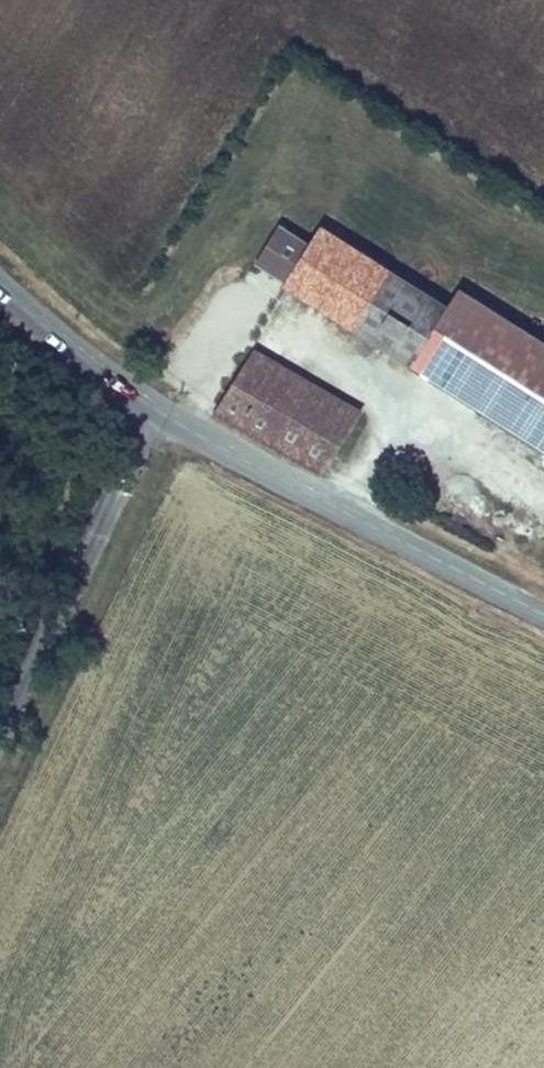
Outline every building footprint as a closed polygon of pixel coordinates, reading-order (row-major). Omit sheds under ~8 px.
[(355,328),(388,271),(321,227),(308,247),(288,282),(285,285),(355,328)] [(288,282),(308,247),(279,228),(257,263),(288,282)] [(412,365),(447,306),(388,271),(355,328),(412,365)] [(447,306),(412,365),(453,391),(542,449),(543,445),(543,343),(461,290),(450,308),(447,306)] [(247,349),(214,414),(324,475),(357,408),(247,349)]
